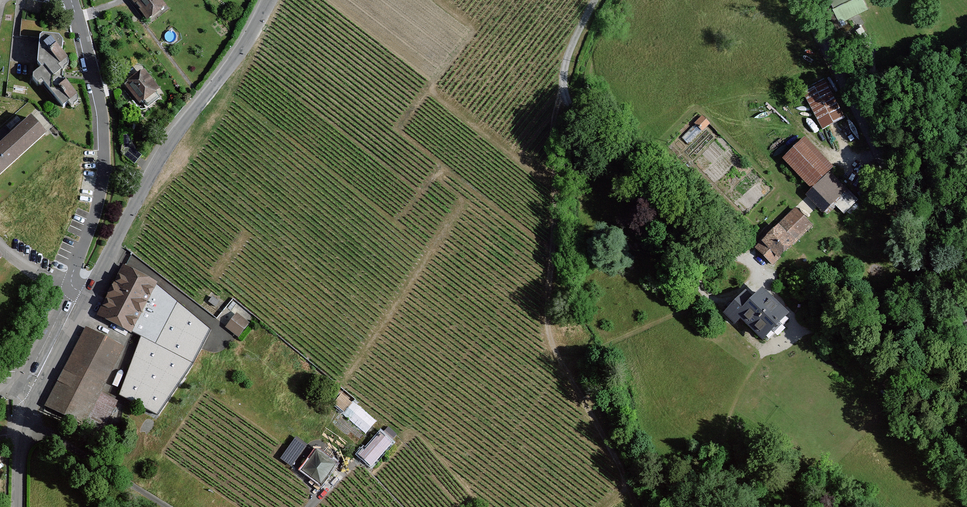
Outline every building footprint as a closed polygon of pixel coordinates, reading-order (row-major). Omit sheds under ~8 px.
[(148,23),(169,8),(163,0),(131,0),(148,23)] [(866,9),(862,0),(830,0),(838,21),(866,9)] [(44,73),(33,78),(40,92),(47,87),(65,112),(80,98),(66,75),(72,68),(66,54),(66,38),(41,38),(40,68),(44,73)] [(146,71),(127,86),(143,107),(162,92),(146,71)] [(826,81),(803,93),(822,131),(846,119),(826,81)] [(0,143),(0,175),(47,133),(31,115),(0,143)] [(806,141),(784,162),(842,220),(863,199),(806,141)] [(796,209),(758,249),(779,268),(816,227),(796,209)] [(156,283),(124,267),(100,316),(132,331),(156,283)] [(210,329),(156,283),(132,331),(142,336),(119,394),(158,414),(193,363),(210,329)] [(742,323),(766,347),(791,321),(758,289),(727,321),(735,329),(742,323)] [(238,314),(227,329),(237,340),(246,325),(238,314)] [(126,349),(87,328),(46,404),(104,435),(119,406),(100,396),(126,349)] [(335,403),(369,431),(379,418),(345,391),(335,403)] [(363,450),(359,458),(365,462),(374,470),(391,446),(380,435),(368,454),(363,450)] [(299,439),(284,459),(294,468),(308,446),(299,439)] [(320,452),(305,473),(322,490),(336,469),(320,452)]
